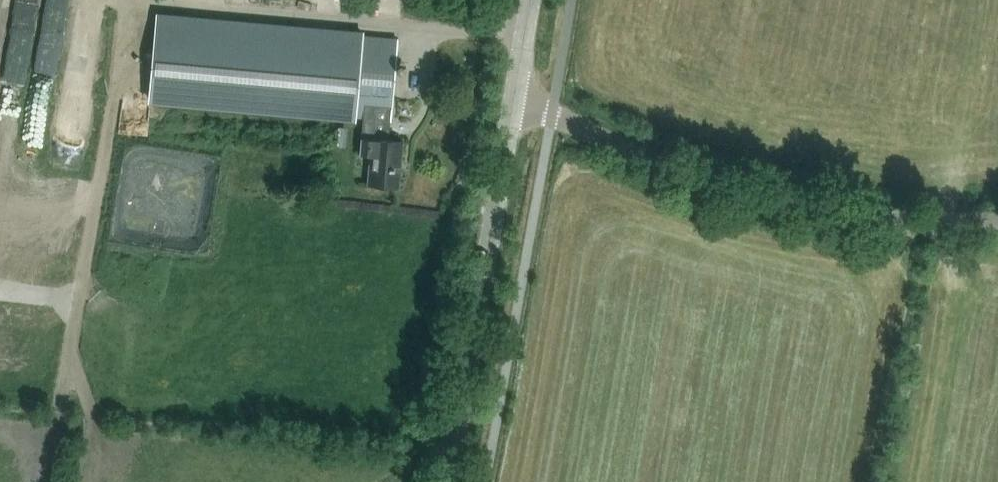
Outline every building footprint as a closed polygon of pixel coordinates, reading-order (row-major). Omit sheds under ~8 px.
[(364,117),(391,119),(397,38),(369,36),(363,35),(363,33),(158,15),(151,100),(356,118),(356,116),(364,117)] [(0,59),(0,135),(4,135),(6,122),(20,124),(36,19),(10,16),(4,59),(0,59)] [(363,130),(361,154),(371,155),(369,184),(400,187),(404,141),(389,140),(391,119),(364,117),(363,130)]
